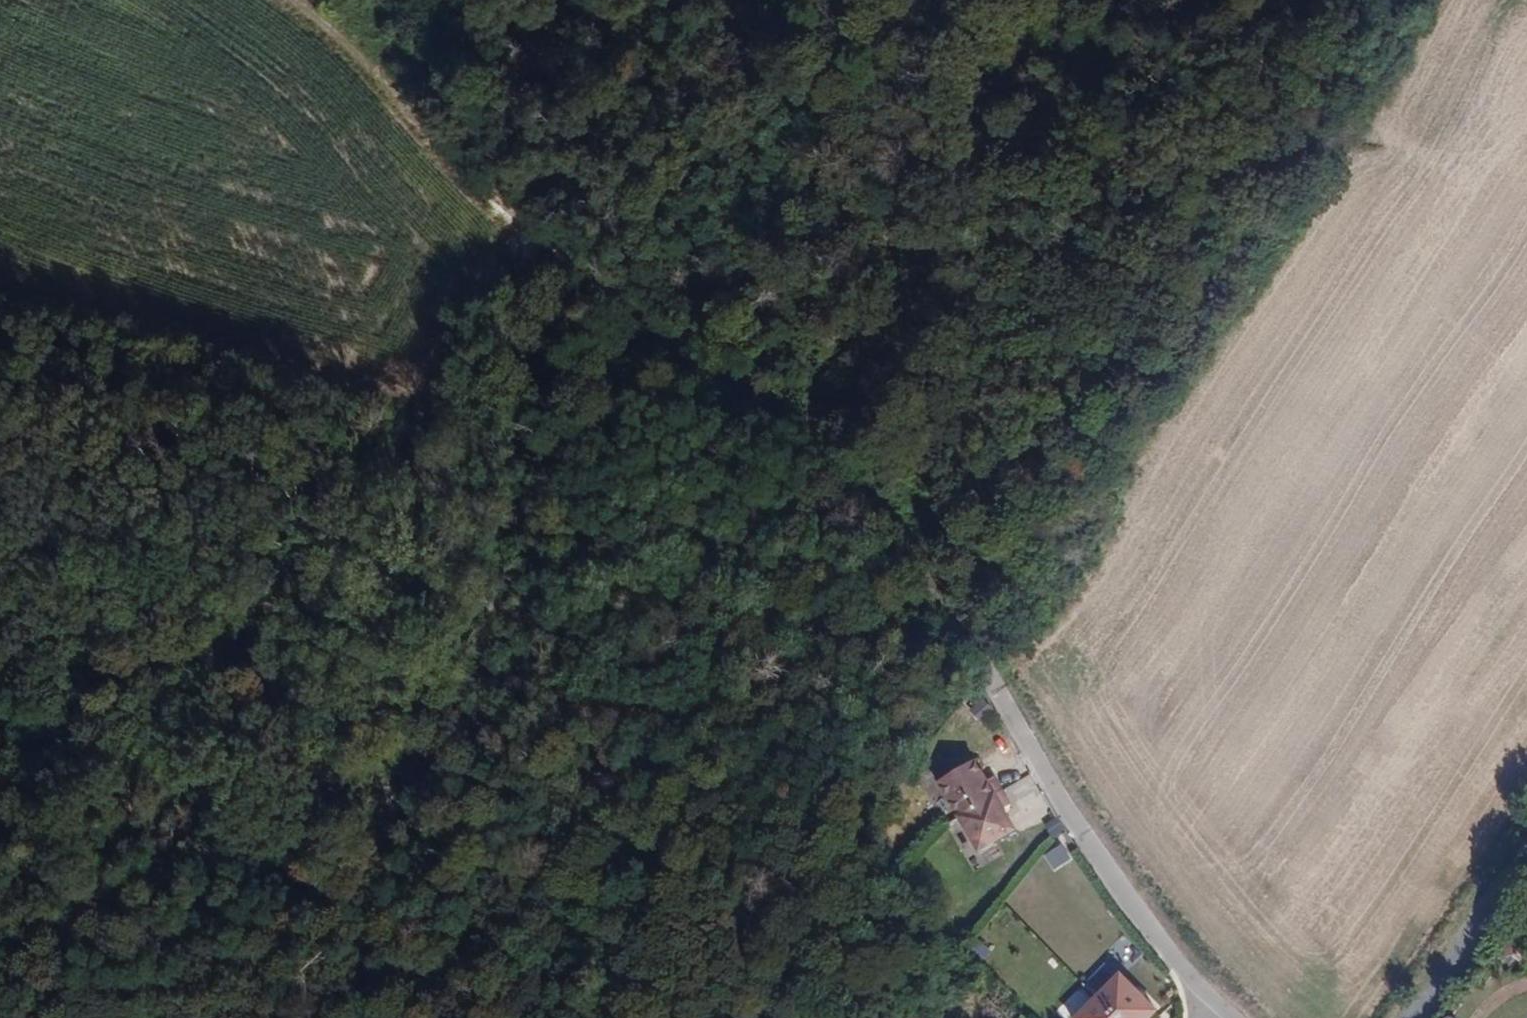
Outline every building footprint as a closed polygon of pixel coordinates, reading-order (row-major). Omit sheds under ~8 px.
[(980,697),(969,710),(983,722),(994,709),(980,697)] [(973,738),(934,760),(977,835),(1016,813),(1003,791),(1010,787),(993,756),(985,761),(973,738)] [(1062,842),(1043,853),(1053,870),(1072,859),(1062,842)] [(1069,1014),(1073,1017),(1142,1017),(1140,1016),(1152,1004),(1116,968),(1069,1014)]
